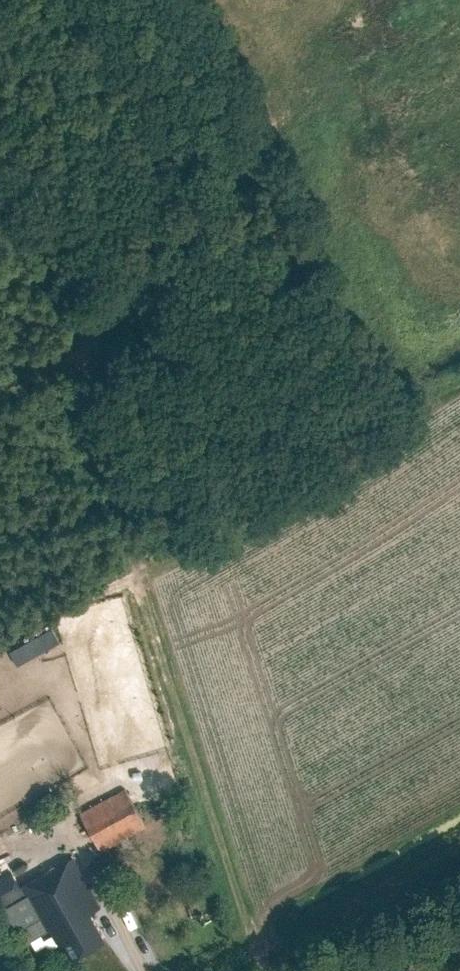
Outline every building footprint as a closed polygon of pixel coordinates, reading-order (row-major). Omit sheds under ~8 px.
[(12,665),(57,642),(50,627),(5,650),(12,665)] [(124,787),(79,812),(100,851),(146,826),(124,787)] [(74,962),(110,943),(97,918),(107,914),(75,858),(21,885),(44,933),(49,931),(58,947),(64,944),(74,962)] [(0,877),(0,909),(24,896),(11,871),(0,877)]
